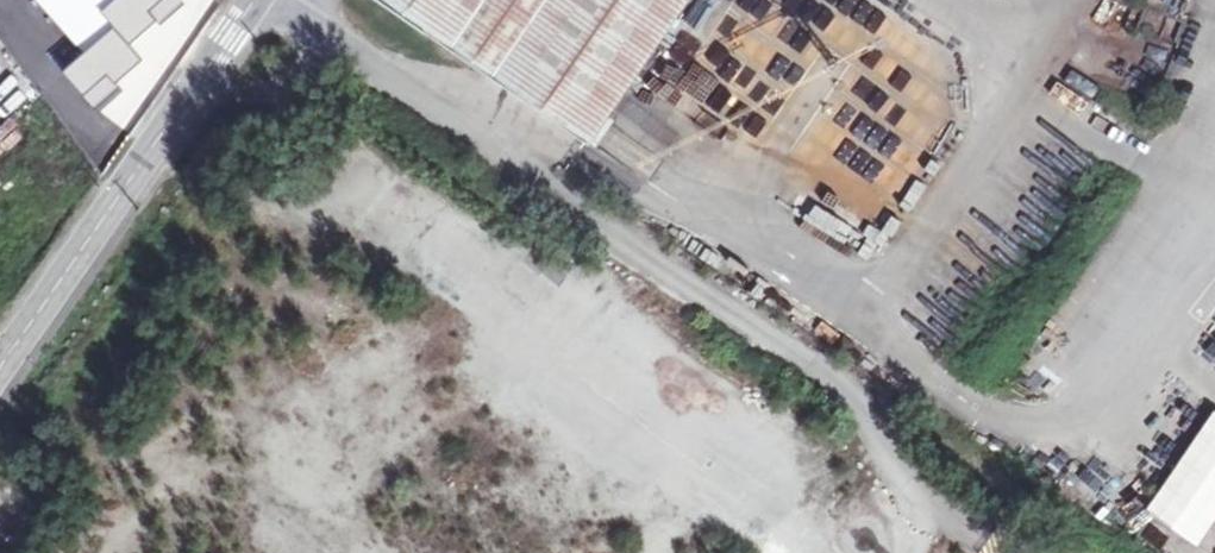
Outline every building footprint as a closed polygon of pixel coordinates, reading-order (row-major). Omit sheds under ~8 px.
[(81,57),(60,75),(90,108),(141,63),(128,48),(179,3),(176,0),(31,0),(81,57)] [(586,144),(686,0),(361,0),(586,144)] [(1214,513),(1214,412),(1208,407),(1140,508),(1194,544),(1214,513)]
